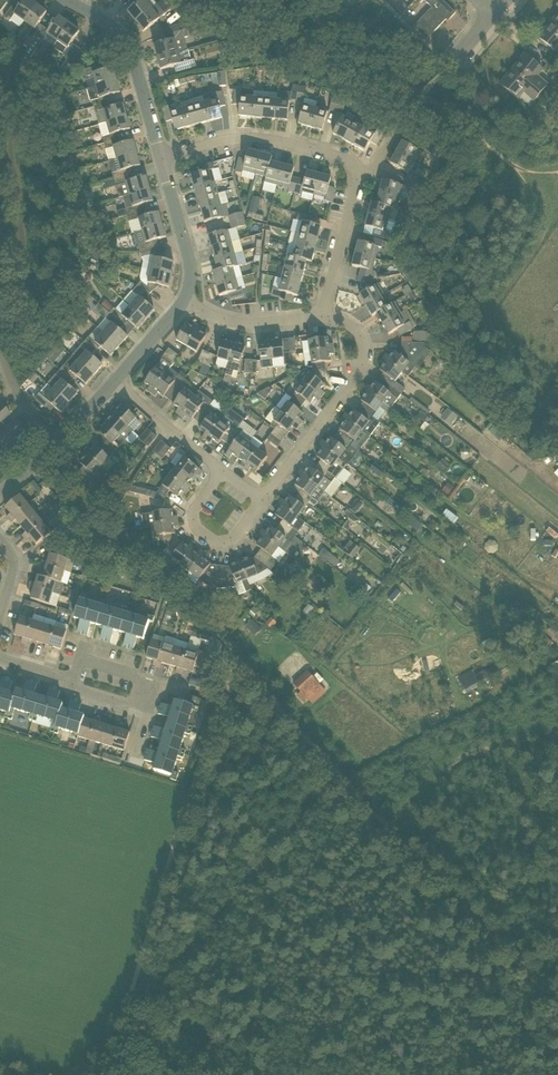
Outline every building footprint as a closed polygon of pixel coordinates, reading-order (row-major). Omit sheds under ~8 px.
[(30,0),(25,0),(19,9),(13,5),(4,17),(10,21),(15,14),(25,22),(37,5),(30,0)] [(128,12),(136,22),(158,5),(153,0),(136,0),(139,4),(128,12)] [(144,32),(160,19),(172,9),(165,0),(164,0),(158,5),(136,22),(144,32)] [(420,33),(428,25),(435,32),(449,17),(450,18),(456,13),(443,0),(424,0),(432,8),(413,27),(420,33)] [(403,2),(397,9),(402,14),(408,7),(403,2)] [(39,23),(47,12),(37,5),(25,22),(33,27),(26,36),(34,41),(44,27),(39,23)] [(70,24),(59,17),(49,31),(44,27),(34,41),(25,54),(21,59),(24,67),(30,58),(47,34),(57,41),(70,24)] [(539,38),(557,52),(557,51),(557,29),(551,23),(539,38)] [(57,41),(58,41),(54,47),(63,54),(63,55),(68,59),(74,63),(83,50),(72,42),(80,31),(70,24),(57,41)] [(181,31),(179,25),(164,29),(166,35),(181,31)] [(181,31),(166,35),(168,42),(155,45),(158,57),(188,49),(185,38),(188,37),(186,30),(181,31)] [(29,48),(33,43),(28,39),(24,44),(25,44),(23,46),(28,49),(29,47),(29,48)] [(247,53),(246,49),(246,48),(233,40),(230,40),(218,44),(223,60),(247,53)] [(158,57),(161,69),(175,66),(176,72),(197,66),(195,60),(191,61),(188,49),(158,57)] [(543,70),(525,55),(513,69),(541,93),(548,85),(537,76),(543,70)] [(72,65),(66,60),(61,68),(67,72),(72,65)] [(117,80),(114,68),(100,72),(99,66),(84,70),(86,76),(94,74),(97,86),(117,80)] [(513,69),(500,84),(518,99),(524,92),(534,101),(541,93),(513,69)] [(178,80),(180,85),(181,85),(182,88),(187,86),(186,83),(188,83),(186,78),(178,80)] [(107,96),(121,93),(117,80),(97,86),(88,89),(91,101),(92,100),(94,107),(109,102),(107,96)] [(297,101),(300,86),(293,85),(290,99),(297,101)] [(307,87),(300,86),(297,101),(304,102),(307,87)] [(235,90),(233,104),(240,105),(239,116),(251,117),(253,98),(241,97),(242,91),(235,90)] [(204,97),(205,102),(211,121),(223,117),(220,107),(226,105),(222,91),(216,93),(204,97)] [(254,93),(253,98),(251,117),(263,118),(266,94),(254,93)] [(266,94),(263,118),(275,119),(278,100),(278,95),(266,94)] [(62,96),(52,99),(55,108),(65,106),(62,96)] [(336,112),(340,98),(334,96),(330,110),(336,112)] [(336,112),(343,114),(347,100),(340,98),(336,112)] [(188,127),(199,124),(194,105),(192,100),(181,103),(182,109),(188,127)] [(275,119),(288,121),(290,101),(278,100),(275,119)] [(127,117),(124,105),(110,109),(109,102),(94,107),(99,125),(127,117)] [(205,102),(194,105),(199,124),(211,121),(205,102)] [(304,105),(299,124),(311,127),(316,108),(304,105)] [(169,106),(162,108),(166,122),(173,120),(175,131),(188,127),(182,109),(171,112),(169,106)] [(367,114),(370,110),(363,106),(360,110),(367,114)] [(311,127),(323,130),(328,112),(316,108),(311,127)] [(58,118),(60,126),(68,124),(66,116),(58,118)] [(117,133),(131,129),(127,117),(99,125),(104,143),(119,139),(117,133)] [(344,140),(354,123),(343,117),(333,134),(344,140)] [(364,129),(354,123),(344,140),(355,146),(364,129)] [(377,145),(384,133),(378,129),(375,135),(364,129),(355,146),(366,152),(371,142),(377,145)] [(69,135),(61,137),(62,144),(70,143),(69,135)] [(137,153),(134,141),(121,145),(119,139),(104,143),(106,149),(110,161),(137,153)] [(423,154),(425,150),(440,159),(444,151),(429,143),(427,147),(414,140),(411,146),(403,142),(397,152),(415,163),(421,152),(423,154)] [(246,159),(240,158),(236,172),(243,174),(243,171),(255,174),(261,154),(248,150),(246,159)] [(397,152),(390,163),(408,174),(415,163),(397,152)] [(127,169),(141,166),(137,153),(110,161),(113,173),(114,180),(129,175),(127,169)] [(255,174),(266,177),(267,177),(271,162),(273,157),(261,154),(255,174)] [(67,156),(58,157),(59,166),(68,166),(67,156)] [(265,182),(277,185),(282,165),(271,162),(267,177),(266,177),(265,182)] [(213,163),(199,166),(201,173),(192,175),(195,187),(215,182),(212,170),(215,169),(213,163)] [(295,193),(299,179),(292,177),(295,168),(282,165),(277,185),(289,188),(288,191),(295,193)] [(314,195),(319,175),(307,171),(305,180),(299,179),(295,193),(301,194),(302,191),(314,195)] [(408,181),(421,186),(424,180),(411,174),(408,181)] [(150,189),(147,177),(131,182),(129,175),(114,180),(116,186),(120,198),(124,197),(150,189)] [(332,203),(336,188),(329,187),(332,178),(319,175),(314,195),(326,198),(325,201),(332,203)] [(403,186),(383,180),(380,192),(400,198),(403,186)] [(421,186),(408,181),(405,187),(419,193),(421,186)] [(218,193),(215,182),(195,187),(198,199),(218,193)] [(70,184),(61,187),(64,195),(73,192),(70,184)] [(140,205),(153,201),(150,189),(124,197),(127,209),(117,211),(119,217),(127,215),(142,211),(140,205)] [(397,210),(400,198),(380,192),(377,204),(397,210)] [(222,205),(218,193),(198,199),(202,211),(222,205)] [(399,210),(397,210),(377,204),(372,202),(369,214),(396,221),(399,210)] [(249,212),(257,214),(259,205),(251,203),(249,212)] [(72,210),(70,204),(63,206),(65,212),(72,210)] [(224,217),(222,205),(202,211),(205,223),(224,217)] [(414,215),(418,208),(413,206),(410,213),(414,215)] [(163,225),(159,213),(144,217),(142,211),(127,215),(132,233),(143,231),(163,225)] [(229,216),(231,223),(245,219),(243,212),(230,216),(229,216)] [(406,220),(411,222),(414,215),(410,213),(406,220)] [(311,224),(313,217),(298,214),(297,220),(302,222),(299,234),(318,239),(322,227),(311,224)] [(375,229),(373,235),(392,240),(395,233),(393,232),(396,221),(369,214),(365,227),(375,229)] [(84,221),(78,223),(79,226),(91,223),(90,217),(83,218),(84,221)] [(245,219),(231,223),(232,229),(237,228),(246,225),(245,219)] [(153,241),(166,237),(163,225),(143,231),(146,242),(138,245),(140,251),(155,247),(153,241)] [(232,242),(228,230),(209,236),(212,248),(232,242)] [(318,239),(299,234),(296,245),(315,250),(318,239)] [(383,241),(369,238),(368,244),(359,242),(356,254),(376,259),(379,247),(382,248),(383,241)] [(212,248),(215,259),(235,254),(232,242),(212,248)] [(296,245),(293,256),(293,257),(307,260),(307,261),(312,262),(315,250),(296,245)] [(172,275),(174,263),(157,259),(156,253),(155,247),(140,251),(142,257),(144,262),(143,268),(151,270),(172,275)] [(215,259),(218,270),(233,267),(238,266),(235,254),(215,259)] [(373,271),(376,259),(356,254),(352,266),(361,268),(360,275),(374,278),(375,272),(373,271)] [(285,267),(304,272),(307,261),(307,260),(293,257),(293,256),(288,255),(285,267)] [(110,269),(112,263),(104,261),(102,267),(110,269)] [(90,270),(92,264),(86,262),(84,268),(90,270)] [(216,284),(236,278),(233,267),(218,270),(213,272),(216,284)] [(282,279),(301,284),(304,272),(285,267),(282,279)] [(153,291),(155,284),(169,287),(172,275),(151,270),(143,268),(141,276),(141,281),(137,286),(149,296),(153,291)] [(360,275),(358,281),(372,285),(374,278),(360,275)] [(243,289),(240,290),(236,278),(216,284),(220,296),(229,294),(231,300),(244,296),(244,293),(243,289)] [(271,296),(275,297),(285,300),(287,293),(298,296),(301,284),(282,279),(279,291),(273,289),(271,296)] [(135,285),(129,282),(126,286),(132,290),(135,285)] [(360,295),(366,306),(384,295),(378,284),(360,295)] [(408,295),(412,292),(408,285),(404,288),(408,295)] [(139,296),(130,305),(146,320),(155,310),(144,301),(149,296),(137,286),(133,291),(139,296)] [(416,299),(412,292),(408,295),(412,301),(416,299)] [(384,295),(366,306),(373,316),(377,313),(389,305),(384,295)] [(126,318),(138,329),(146,320),(130,305),(124,300),(116,309),(114,308),(110,313),(121,323),(126,318)] [(377,313),(383,324),(401,313),(394,302),(389,305),(377,313)] [(105,308),(104,309),(101,313),(100,313),(105,318),(110,313),(107,310),(105,308)] [(407,309),(407,310),(401,313),(383,324),(389,334),(397,330),(401,335),(413,327),(417,325),(407,309)] [(110,313),(105,318),(98,327),(104,332),(120,346),(128,337),(117,328),(121,323),(110,313)] [(85,325),(89,320),(85,316),(80,321),(85,325)] [(186,324),(177,340),(187,346),(199,325),(195,323),(192,327),(186,324)] [(197,352),(207,336),(201,332),(204,328),(199,325),(187,346),(197,352)] [(427,331),(415,331),(415,342),(427,342),(427,331)] [(95,341),(89,336),(85,341),(97,351),(101,347),(111,356),(120,346),(104,332),(95,341)] [(270,336),(273,359),(285,358),(285,365),(292,364),(291,352),(289,339),(276,340),(275,335),(270,336)] [(266,341),(259,342),(261,360),(262,368),(274,367),(273,359),(270,336),(265,336),(266,341)] [(229,342),(223,340),(218,358),(229,361),(236,338),(231,337),(229,342)] [(241,340),(236,338),(229,361),(226,374),(237,377),(246,346),(239,345),(241,340)] [(328,338),(309,340),(303,341),(304,353),(334,349),(334,344),(329,345),(328,338)] [(95,375),(103,365),(92,356),(97,351),(85,341),(81,346),(73,356),(79,361),(95,375)] [(425,348),(425,343),(413,343),(402,343),(402,350),(399,355),(394,351),(390,357),(386,354),(383,358),(402,372),(408,377),(416,367),(412,365),(425,348)] [(57,359),(64,364),(71,355),(59,346),(49,359),(54,363),(57,359)] [(176,361),(180,356),(169,348),(165,353),(176,361)] [(313,369),(327,373),(326,362),(331,361),(330,355),(335,354),(334,349),(304,353),(306,367),(313,369)] [(209,352),(203,350),(198,362),(204,364),(209,352)] [(210,366),(215,355),(209,352),(204,364),(210,366)] [(147,391),(151,394),(171,368),(176,361),(165,353),(161,358),(163,359),(145,383),(150,387),(147,391)] [(154,353),(148,360),(153,364),(159,357),(154,353)] [(60,370),(72,380),(76,375),(86,384),(95,375),(79,361),(73,356),(60,370)] [(402,394),(405,389),(395,381),(402,372),(383,358),(380,362),(384,365),(380,370),(384,373),(380,378),(402,394)] [(165,396),(170,400),(185,379),(187,376),(181,371),(179,374),(171,368),(151,394),(156,397),(159,393),(164,397),(165,396)] [(303,383),(322,397),(325,393),(321,390),(325,385),(321,381),(327,373),(313,369),(310,373),(303,383)] [(70,403),(78,394),(67,385),(72,380),(60,370),(56,375),(62,380),(54,389),(70,403)] [(402,394),(380,378),(376,382),(371,388),(368,384),(365,388),(391,408),(402,394)] [(194,396),(191,393),(192,391),(191,383),(185,379),(170,400),(174,403),(174,404),(179,408),(176,412),(180,415),(194,396)] [(319,401),(322,397),(303,383),(292,397),(303,405),(307,400),(311,403),(315,398),(319,401)] [(49,385),(40,394),(40,393),(35,399),(47,409),(51,404),(61,413),(70,403),(54,389),(49,385)] [(266,399),(273,390),(269,387),(258,393),(266,399)] [(362,409),(373,417),(377,412),(380,407),(390,414),(394,410),(391,408),(365,388),(362,392),(366,395),(362,401),(366,404),(362,409)] [(195,397),(194,396),(180,415),(184,419),(187,414),(193,418),(198,421),(213,401),(208,396),(201,391),(200,391),(195,397)] [(281,411),(300,426),(304,422),(300,419),(304,413),(299,410),(303,405),(292,397),(287,393),(277,407),(282,411),(281,411)] [(202,437),(206,441),(225,415),(229,410),(215,399),(213,401),(198,421),(203,425),(200,429),(205,433),(202,437)] [(10,414),(0,403),(0,432),(6,427),(2,422),(10,414)] [(128,427),(136,418),(122,405),(118,410),(114,407),(111,411),(128,427)] [(458,416),(448,408),(441,418),(450,425),(458,416)] [(370,437),(376,428),(381,423),(373,417),(362,409),(359,414),(354,411),(350,416),(346,413),(343,417),(370,437)] [(421,410),(418,417),(428,423),(431,418),(426,415),(427,413),(421,410)] [(133,431),(128,427),(111,411),(107,414),(111,418),(107,422),(121,435),(120,436),(125,440),(133,431)] [(281,411),(274,421),(271,426),(275,429),(286,437),(289,432),(293,427),(297,430),(300,426),(281,411)] [(227,443),(239,426),(225,415),(206,441),(210,444),(213,440),(219,444),(222,439),(227,443)] [(359,451),(370,437),(343,417),(340,421),(344,424),(336,434),(359,451)] [(15,419),(6,427),(0,432),(0,441),(10,452),(21,443),(16,438),(25,430),(15,419)] [(114,453),(118,449),(126,441),(125,440),(120,436),(121,435),(107,422),(102,427),(99,423),(95,428),(101,433),(96,437),(104,444),(114,453)] [(505,435),(492,422),(486,429),(499,441),(505,435)] [(238,458),(249,443),(254,437),(239,426),(227,443),(232,447),(225,455),(230,459),(233,455),(238,458)] [(153,433),(147,429),(140,437),(139,439),(144,443),(153,433)] [(282,442),(286,437),(275,429),(271,434),(282,442)] [(144,443),(149,447),(150,445),(157,437),(153,433),(144,443)] [(278,447),(282,442),(271,434),(267,439),(278,447)] [(323,440),(320,444),(348,465),(359,451),(336,434),(333,439),(331,438),(327,443),(323,440)] [(154,449),(153,450),(158,454),(166,444),(162,440),(154,449)] [(21,453),(27,447),(23,442),(17,448),(21,453)] [(175,459),(182,445),(174,442),(168,456),(175,459)] [(258,450),(249,443),(238,458),(243,462),(240,466),(244,469),(258,450)] [(84,451),(102,467),(110,458),(114,453),(104,444),(100,449),(96,445),(92,450),(88,447),(84,451)] [(144,449),(145,448),(141,444),(140,445),(139,444),(135,448),(140,453),(144,449)] [(164,457),(171,448),(166,444),(158,454),(163,458),(164,457)] [(337,479),(348,465),(320,444),(317,448),(321,451),(317,456),(321,460),(318,465),(336,478),(337,479)] [(256,472),(268,457),(258,450),(244,469),(248,472),(251,468),(256,472)] [(84,466),(80,471),(95,485),(103,475),(105,476),(108,472),(102,467),(84,451),(81,454),(85,458),(80,463),(84,466)] [(204,463),(190,452),(184,457),(177,467),(192,478),(196,473),(200,476),(203,472),(199,469),(204,463)] [(444,460),(439,466),(444,470),(449,464),(444,460)] [(375,463),(370,469),(381,477),(386,471),(375,463)] [(301,469),(298,473),(325,493),(336,478),(318,465),(314,469),(310,466),(305,472),(301,469)] [(170,476),(189,490),(192,486),(188,483),(192,478),(177,467),(170,476)] [(299,480),(296,485),(292,490),(298,494),(308,503),(315,507),(318,502),(325,493),(298,473),(295,477),(299,480)] [(170,476),(163,485),(157,492),(147,489),(145,496),(152,498),(165,501),(166,495),(170,491),(178,497),(182,491),(186,494),(189,490),(170,476)] [(114,480),(107,489),(113,494),(120,484),(114,480)] [(34,481),(31,483),(40,494),(43,491),(42,490),(39,487),(34,481)] [(447,482),(443,489),(449,493),(454,487),(447,482)] [(279,502),(298,517),(305,507),(308,503),(298,494),(294,499),(290,496),(286,501),(282,498),(279,502)] [(28,505),(20,495),(6,507),(11,514),(7,517),(10,520),(28,505)] [(150,503),(163,507),(165,501),(152,498),(150,503)] [(350,509),(356,513),(364,503),(358,498),(350,509)] [(386,502),(393,508),(396,504),(389,498),(386,502)] [(59,500),(52,506),(58,512),(65,506),(59,500)] [(279,525),(295,536),(306,522),(298,517),(279,502),(276,506),(280,509),(276,515),(283,520),(279,525)] [(36,514),(28,505),(10,520),(12,523),(16,520),(21,526),(36,514)] [(72,514),(68,509),(63,513),(67,518),(72,514)] [(349,518),(352,513),(348,509),(344,514),(348,516),(348,517),(349,518)] [(459,519),(447,509),(442,515),(454,524),(459,519)] [(173,517),(172,510),(153,513),(147,514),(149,525),(155,524),(178,521),(178,516),(173,517)] [(360,519),(352,513),(349,518),(354,522),(358,521),(360,519)] [(25,538),(44,523),(36,514),(21,526),(26,532),(22,535),(25,538)] [(411,527),(416,520),(411,516),(406,523),(411,527)] [(179,526),(178,521),(155,524),(157,537),(162,536),(162,540),(168,547),(179,538),(175,534),(174,527),(179,526)] [(31,538),(37,545),(51,533),(44,523),(25,538),(27,541),(31,538)] [(263,529),(260,533),(285,551),(293,540),(295,542),(297,538),(295,536),(279,525),(275,530),(271,527),(267,532),(263,529)] [(274,566),(278,561),(280,562),(287,553),(285,551),(260,533),(257,537),(261,540),(257,545),(261,549),(258,554),(274,566)] [(169,555),(172,557),(171,558),(181,565),(193,551),(196,547),(191,543),(188,547),(183,543),(179,538),(168,547),(163,551),(169,555)] [(353,558),(361,549),(351,541),(343,550),(353,558)] [(181,565),(190,572),(205,553),(200,550),(197,554),(193,551),(181,565)] [(196,584),(200,579),(211,588),(218,589),(218,585),(219,579),(216,578),(217,565),(211,564),(206,560),(209,556),(205,553),(190,572),(187,577),(196,584)] [(68,560),(51,554),(48,562),(43,560),(42,564),(65,571),(68,560)] [(258,554),(254,559),(270,571),(274,566),(258,554)] [(243,555),(238,557),(248,579),(258,575),(251,557),(245,560),(243,555)] [(227,586),(237,583),(236,586),(240,595),(252,590),(248,579),(238,557),(233,559),(235,564),(229,566),(224,566),(222,579),(219,579),(218,585),(227,586)] [(336,567),(340,561),(337,559),(333,559),(330,563),(336,567)] [(65,571),(42,564),(41,568),(46,570),(44,577),(61,583),(65,571)] [(89,571),(84,569),(82,575),(80,575),(79,577),(80,580),(82,582),(85,583),(89,571)] [(31,582),(30,586),(53,593),(60,595),(64,584),(61,583),(44,577),(39,575),(36,583),(31,582)] [(322,581),(315,576),(310,583),(317,589),(322,581)] [(182,583),(176,579),(173,582),(179,587),(179,586),(182,583)] [(372,588),(366,583),(362,589),(368,593),(372,588)] [(50,605),(53,593),(30,586),(29,589),(34,591),(31,599),(50,605)] [(76,587),(72,599),(76,601),(78,595),(79,595),(81,589),(76,587)] [(82,594),(80,600),(75,618),(81,620),(78,632),(80,633),(80,635),(84,636),(85,634),(88,635),(91,623),(98,625),(105,602),(102,601),(100,606),(84,601),(86,596),(82,594)] [(133,596),(130,605),(139,607),(142,598),(133,596)] [(76,601),(72,599),(70,604),(68,604),(67,610),(72,612),(76,601)] [(105,602),(98,625),(104,627),(101,639),(103,640),(103,642),(107,643),(108,641),(111,642),(114,630),(121,632),(128,609),(125,608),(123,613),(107,608),(109,603),(105,602)] [(314,609),(309,604),(303,611),(308,616),(314,609)] [(254,617),(259,612),(254,607),(249,612),(254,617)] [(150,621),(153,622),(155,617),(153,617),(155,612),(149,610),(146,620),(130,615),(132,610),(128,609),(121,632),(127,634),(124,646),(126,647),(126,649),(130,651),(131,648),(134,649),(137,637),(144,639),(150,621)] [(168,632),(169,627),(173,611),(167,610),(161,630),(168,632)] [(34,615),(22,611),(15,635),(23,637),(21,642),(25,643),(34,615)] [(38,642),(45,620),(34,615),(25,643),(29,645),(31,640),(38,642)] [(48,651),(55,628),(57,623),(45,620),(38,642),(46,645),(44,649),(48,651)] [(257,625),(254,622),(253,620),(252,621),(246,626),(250,631),(257,625)] [(61,649),(67,631),(55,628),(48,651),(52,652),(53,647),(61,649)] [(550,646),(553,642),(542,634),(539,638),(550,646)] [(170,665),(177,640),(166,636),(164,643),(157,666),(161,668),(162,663),(170,665)] [(199,651),(199,649),(202,640),(192,637),(193,637),(191,636),(189,643),(180,674),(184,675),(185,670),(193,672),(195,666),(197,667),(202,669),(207,653),(202,652),(199,651)] [(152,640),(147,658),(155,660),(153,665),(157,666),(164,643),(152,640)] [(180,674),(189,643),(177,640),(170,665),(177,667),(176,672),(180,674)] [(473,670),(459,678),(467,693),(510,671),(504,661),(476,675),(473,670)] [(318,698),(315,693),(321,687),(308,672),(294,684),(308,699),(313,703),(318,698)] [(16,695),(9,693),(13,681),(10,681),(11,678),(6,677),(5,679),(3,678),(0,687),(0,711),(6,713),(5,717),(8,719),(16,695)] [(207,677),(204,688),(211,690),(214,679),(207,677)] [(33,720),(40,697),(34,695),(37,683),(35,683),(35,680),(31,679),(30,681),(27,680),(24,692),(17,690),(16,695),(8,719),(12,720),(15,709),(31,714),(30,719),(33,720)] [(47,699),(40,697),(33,720),(37,722),(38,717),(54,721),(51,731),(54,733),(62,709),(63,704),(57,702),(60,690),(58,690),(58,687),(54,686),(53,688),(50,687),(47,699)] [(188,701),(200,705),(202,699),(190,695),(188,701)] [(78,740),(79,737),(79,735),(84,718),(85,716),(78,714),(82,703),(79,702),(80,699),(75,698),(74,700),(72,699),(68,711),(62,709),(54,733),(58,734),(60,729),(75,733),(74,739),(78,740)] [(194,706),(177,701),(176,701),(174,707),(162,704),(161,707),(158,706),(157,710),(160,711),(159,714),(170,718),(168,724),(192,731),(193,727),(188,726),(194,706)] [(79,735),(79,737),(90,740),(97,717),(93,716),(92,721),(84,718),(79,735)] [(90,740),(101,744),(107,726),(99,723),(101,718),(97,717),(90,740)] [(101,744),(113,747),(120,724),(116,723),(115,728),(107,726),(101,744)] [(113,747),(125,751),(130,733),(122,730),(124,725),(120,724),(113,747)] [(185,754),(186,750),(181,749),(185,733),(191,735),(192,731),(168,724),(166,730),(155,727),(154,730),(151,729),(150,733),(153,734),(152,737),(163,741),(161,747),(185,754)] [(172,776),(171,779),(176,781),(179,773),(174,772),(178,756),(183,758),(185,754),(161,747),(159,753),(148,750),(147,753),(144,752),(143,756),(145,757),(145,760),(156,764),(154,770),(172,776)] [(122,758),(111,755),(109,760),(121,763),(122,758)]
